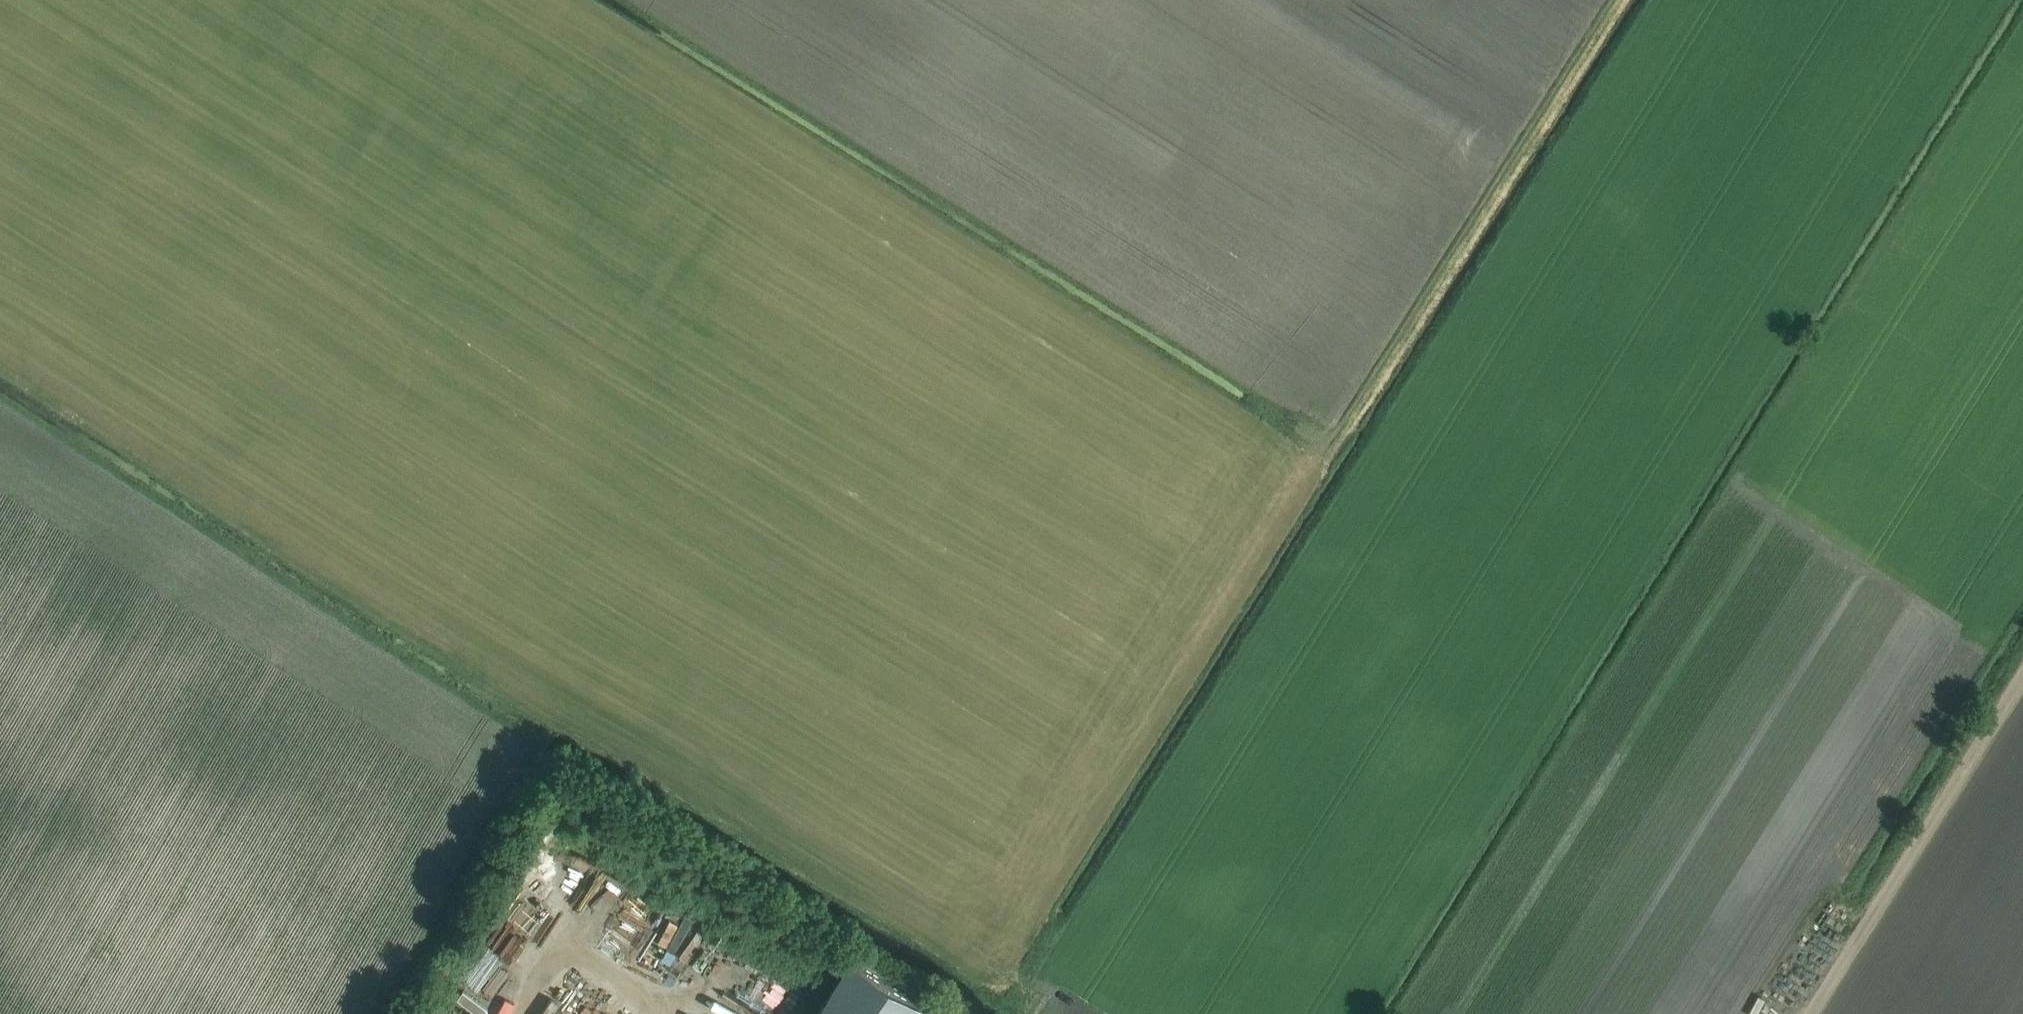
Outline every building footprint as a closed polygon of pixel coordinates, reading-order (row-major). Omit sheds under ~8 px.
[(924,1004),(851,957),(815,1013),(917,1013),(924,1004)]
